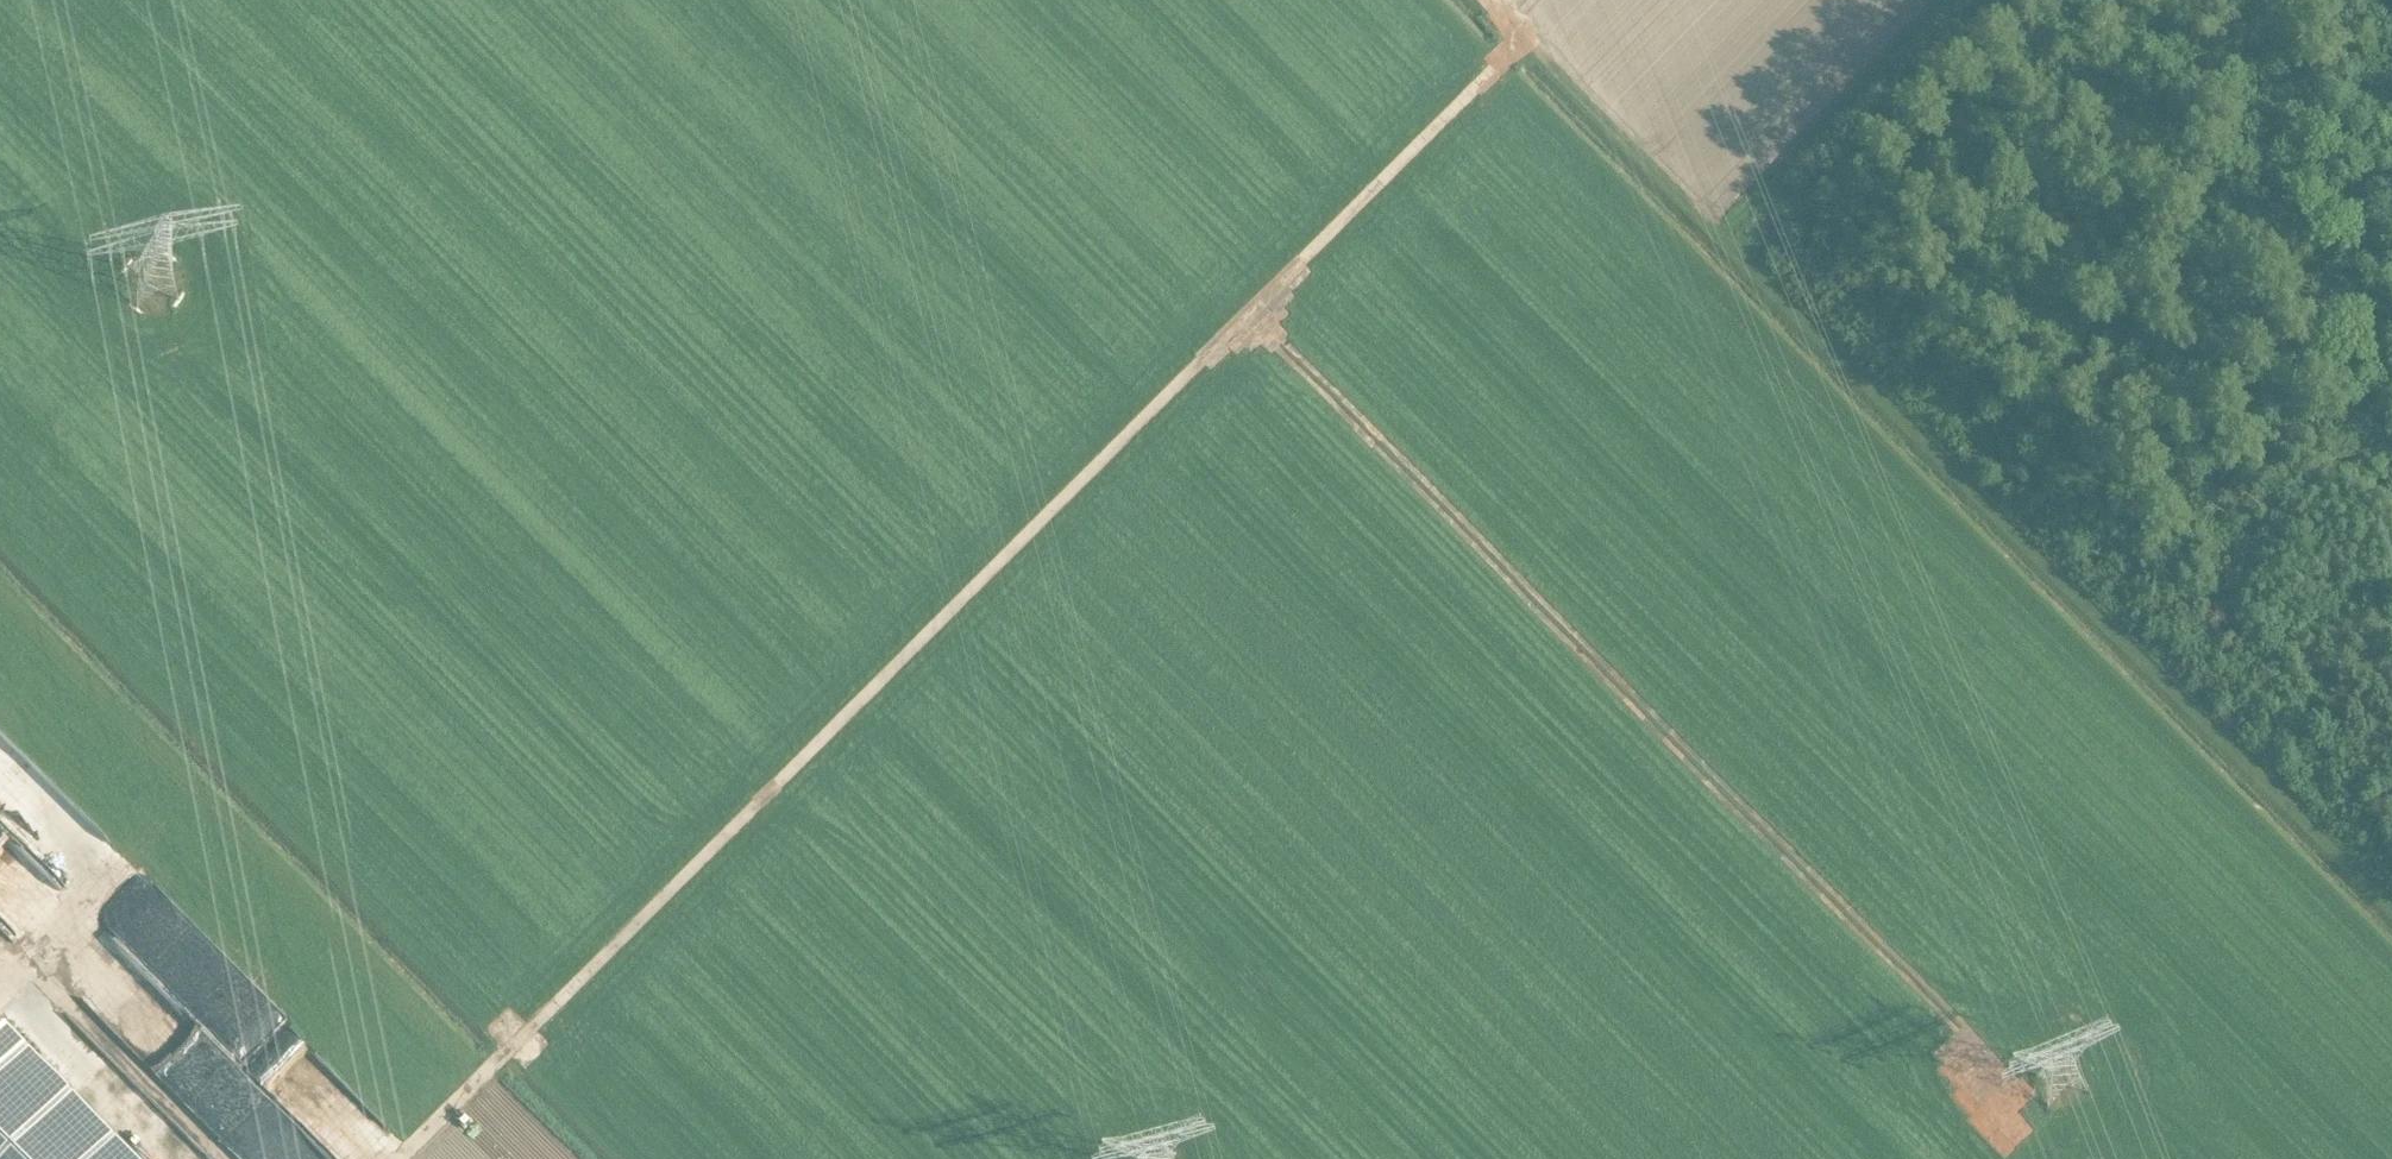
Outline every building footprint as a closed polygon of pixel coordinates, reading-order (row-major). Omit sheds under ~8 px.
[(0,1034),(0,1158),(125,1158),(0,1034)]
